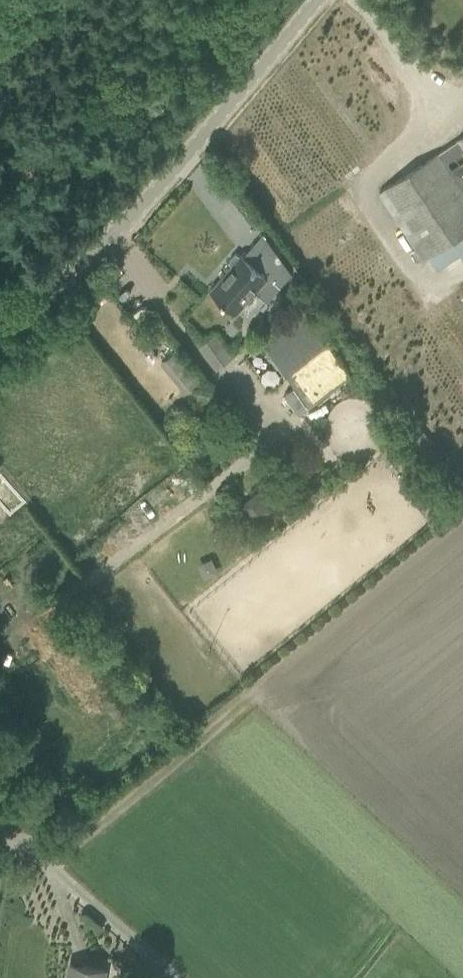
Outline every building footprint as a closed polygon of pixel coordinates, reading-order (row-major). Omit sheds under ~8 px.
[(379,191),(424,260),(429,257),(437,269),(460,254),(462,258),(462,161),(451,168),(447,162),(461,153),(462,156),(462,136),(379,191)] [(232,265),(210,290),(236,313),(255,291),(267,277),(277,286),(279,288),(292,273),(265,236),(264,234),(245,256),(244,257),(242,254),(240,256),(236,253),(229,261),(232,265)] [(309,406),(351,376),(300,305),(257,336),(309,406)] [(216,369),(234,356),(216,333),(199,346),(216,369)] [(184,392),(201,378),(177,349),(160,362),(184,392)] [(10,515),(25,502),(1,475),(0,475),(0,503),(10,515)] [(250,491),(244,507),(265,514),(271,498),(250,491)] [(105,969),(70,963),(67,977),(103,977),(105,969)]
